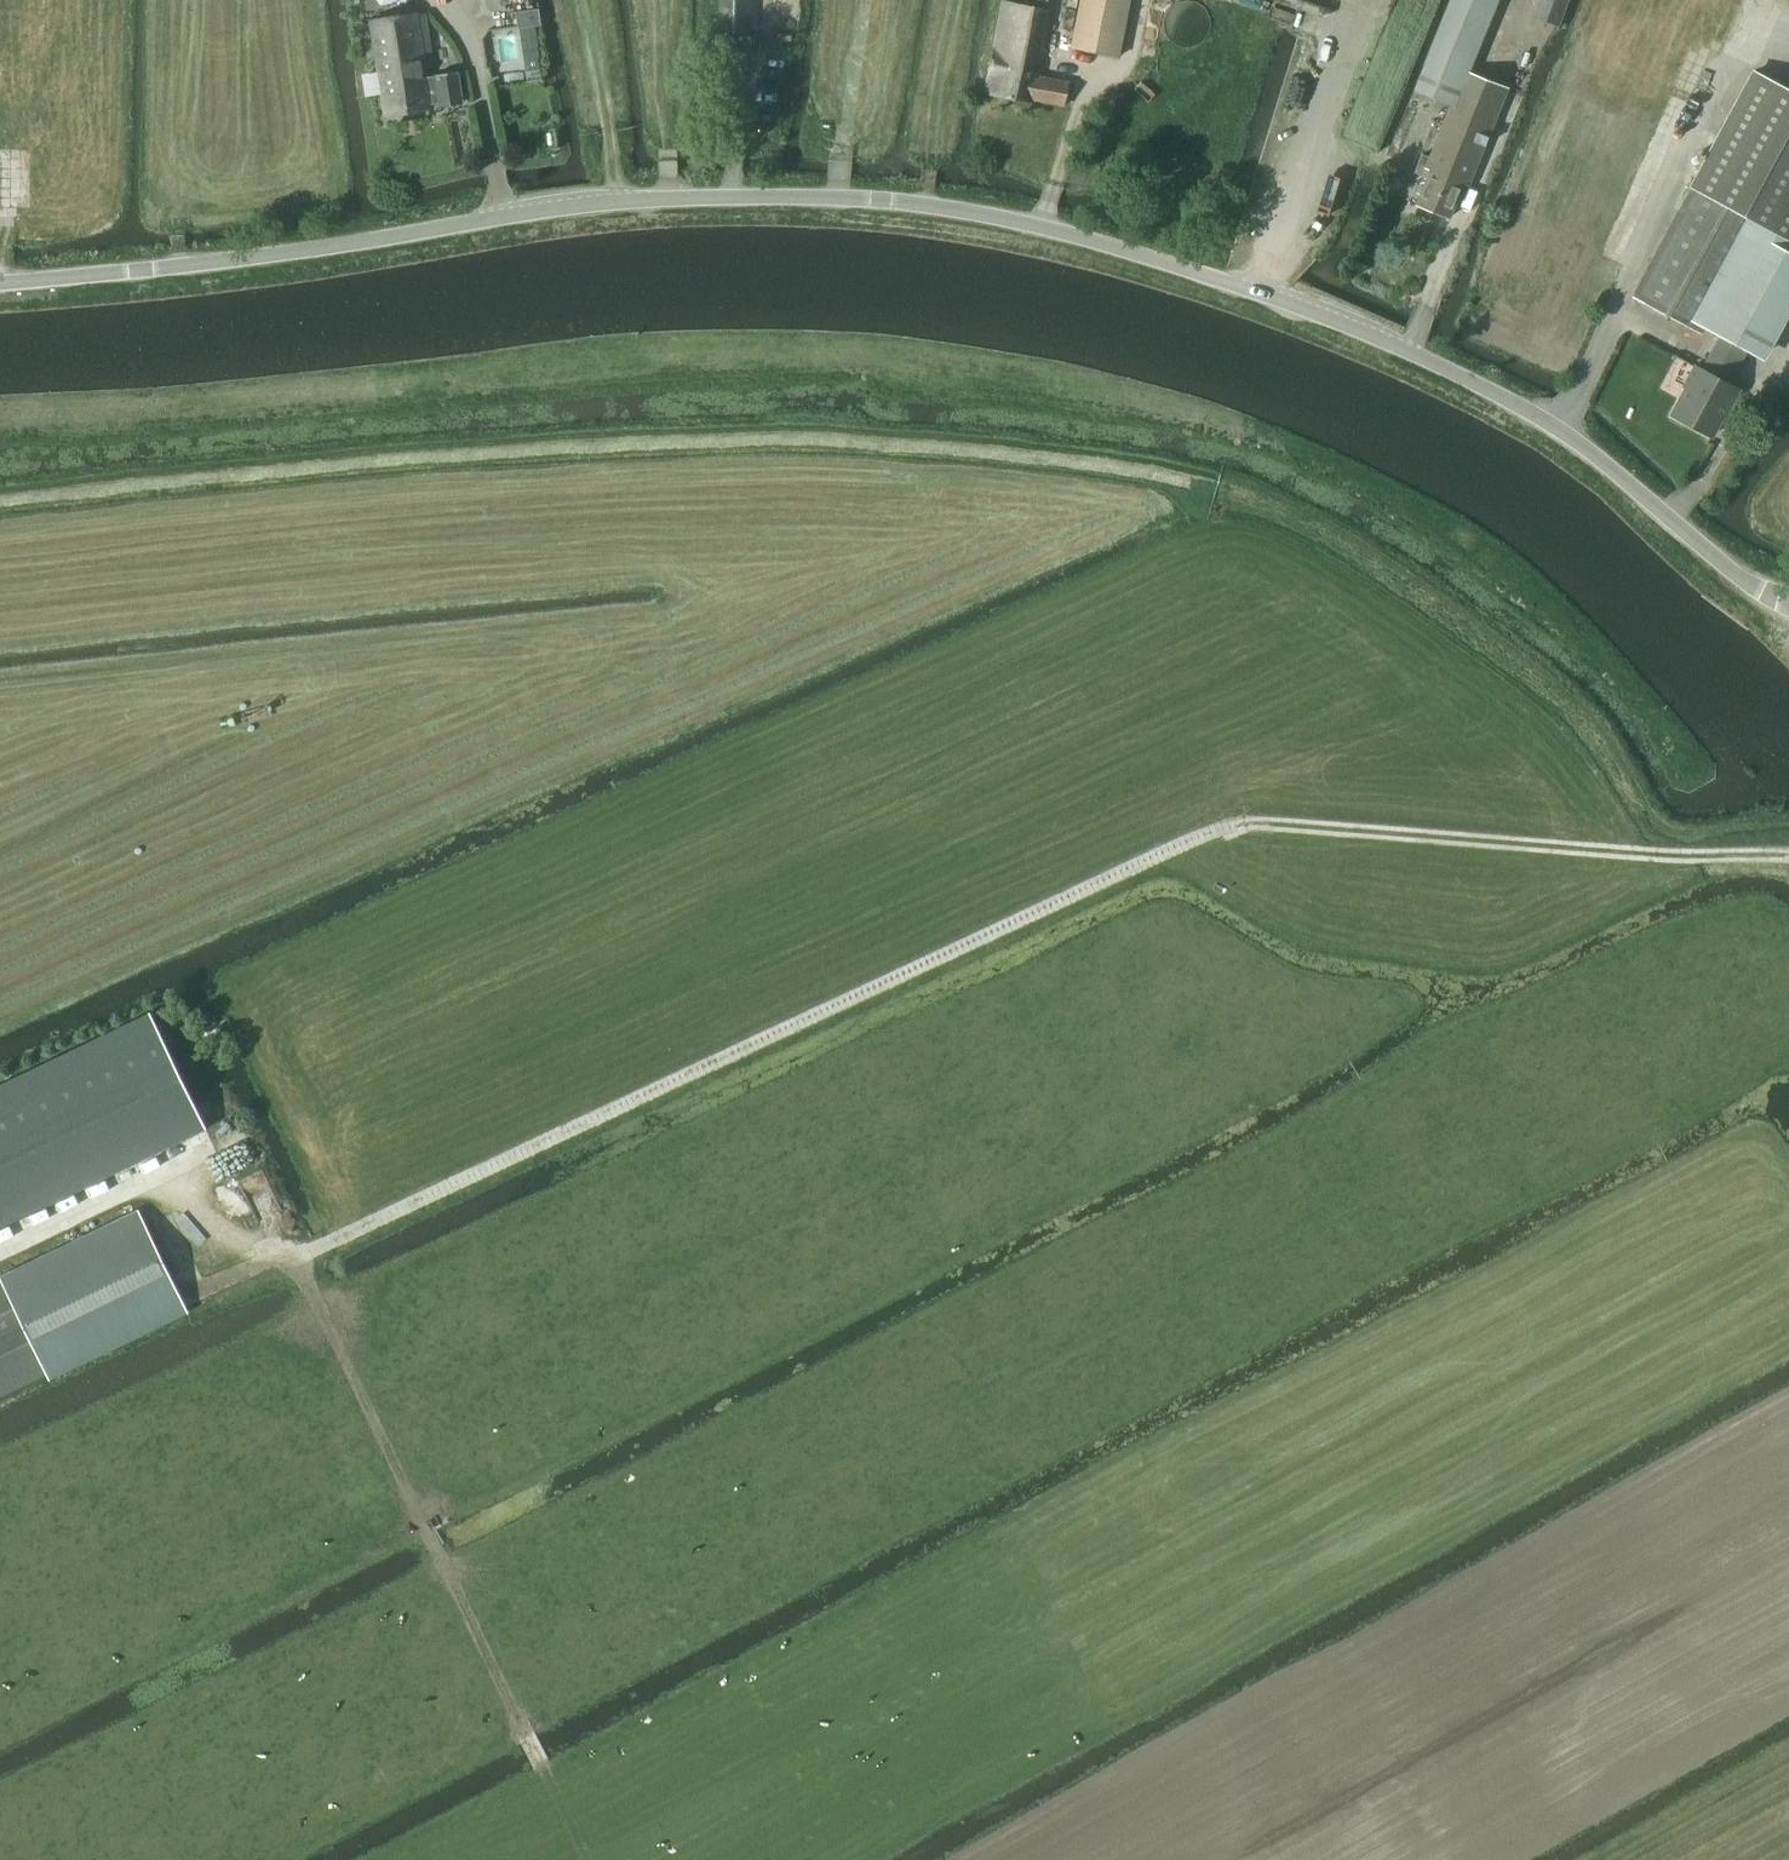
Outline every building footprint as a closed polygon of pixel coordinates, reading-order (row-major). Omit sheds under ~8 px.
[(718,32),(750,33),(750,0),(719,0),(718,32)] [(1119,57),(1130,0),(1081,0),(1071,47),(1119,57)] [(1214,20),(1212,13),(1209,7),(1204,1),(1201,0),(1173,0),(1170,2),(1165,8),(1162,15),(1160,22),(1161,29),(1164,36),(1168,42),(1174,46),(1181,49),(1188,50),(1195,49),(1202,45),(1208,41),(1212,35),(1214,28),(1214,20)] [(1417,204),(1450,217),(1464,182),(1469,184),(1507,89),(1465,72),(1494,0),(1451,0),(1414,91),(1451,105),(1430,158),(1422,155),(1415,173),(1427,178),(1417,204)] [(1558,26),(1568,0),(1541,0),(1534,17),(1558,26)] [(1002,4),(985,94),(1031,102),(1031,100),(1064,106),(1069,83),(1036,76),(1049,13),(1002,4)] [(538,9),(515,12),(518,29),(519,29),(533,26),(541,25),(538,9)] [(435,75),(435,77),(427,79),(417,13),(371,20),(385,114),(431,107),(431,104),(439,103),(439,105),(462,102),(458,71),(435,75)] [(526,53),(529,69),(539,67),(537,51),(526,53)] [(1683,386),(1687,388),(1672,416),(1711,437),(1726,409),(1729,411),(1740,391),(1724,382),(1729,373),(1733,375),(1746,351),(1759,358),(1788,301),(1788,90),(1755,72),(1692,189),(1633,297),(1702,334),(1704,328),(1720,337),(1702,370),(1694,366),(1683,386)] [(0,1086),(0,1227),(206,1128),(151,1014),(0,1086)] [(47,1372),(48,1374),(185,1307),(139,1214),(2,1281),(3,1283),(0,1285),(0,1395),(47,1372)]
